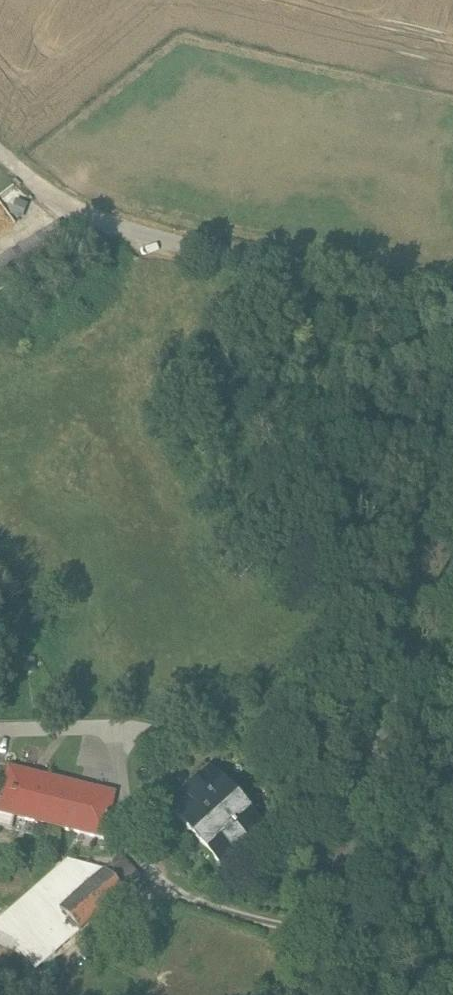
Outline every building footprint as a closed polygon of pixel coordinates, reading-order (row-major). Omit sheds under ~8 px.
[(212,856),(220,865),(263,827),(210,768),(167,807),(209,852),(204,856),(207,860),(212,856)] [(50,827),(61,782),(8,770),(0,803),(0,815),(35,823),(50,827)] [(61,782),(50,827),(103,839),(114,794),(61,782)] [(35,823),(0,815),(0,827),(33,834),(35,823)] [(120,856),(104,869),(124,892),(139,879),(120,856)] [(104,869),(69,860),(0,923),(0,944),(5,947),(14,951),(17,949),(60,910),(104,869)] [(124,892),(104,869),(60,910),(80,931),(124,892)] [(36,969),(80,931),(60,910),(17,949),(20,952),(36,969)] [(14,951),(5,947),(1,954),(13,967),(20,952),(17,949),(14,951)] [(38,971),(36,969),(20,952),(13,967),(25,983),(38,971)]
